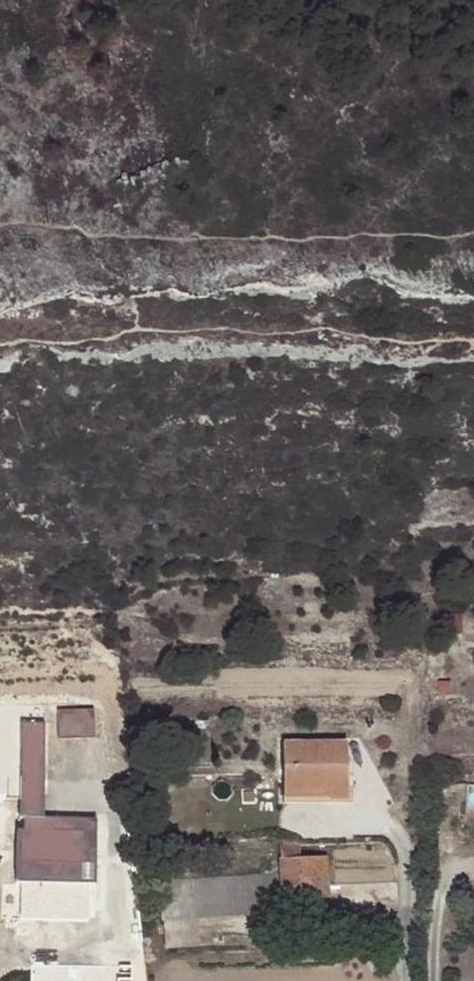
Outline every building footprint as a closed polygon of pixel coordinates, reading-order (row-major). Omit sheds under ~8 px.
[(61,705),(61,735),(99,735),(99,705),(61,705)] [(3,880),(87,890),(95,825),(33,816),(46,714),(24,712),(3,880)] [(281,742),(282,789),(328,787),(329,793),(347,792),(344,739),(281,742)] [(328,787),(282,789),(282,803),(348,800),(347,792),(329,793),(328,787)] [(164,917),(194,916),(283,914),(311,913),(309,897),(327,896),(325,855),(301,857),(300,847),(280,848),(280,858),(281,878),(162,881),(164,917)] [(166,931),(196,931),(194,916),(164,917),(166,931)]
